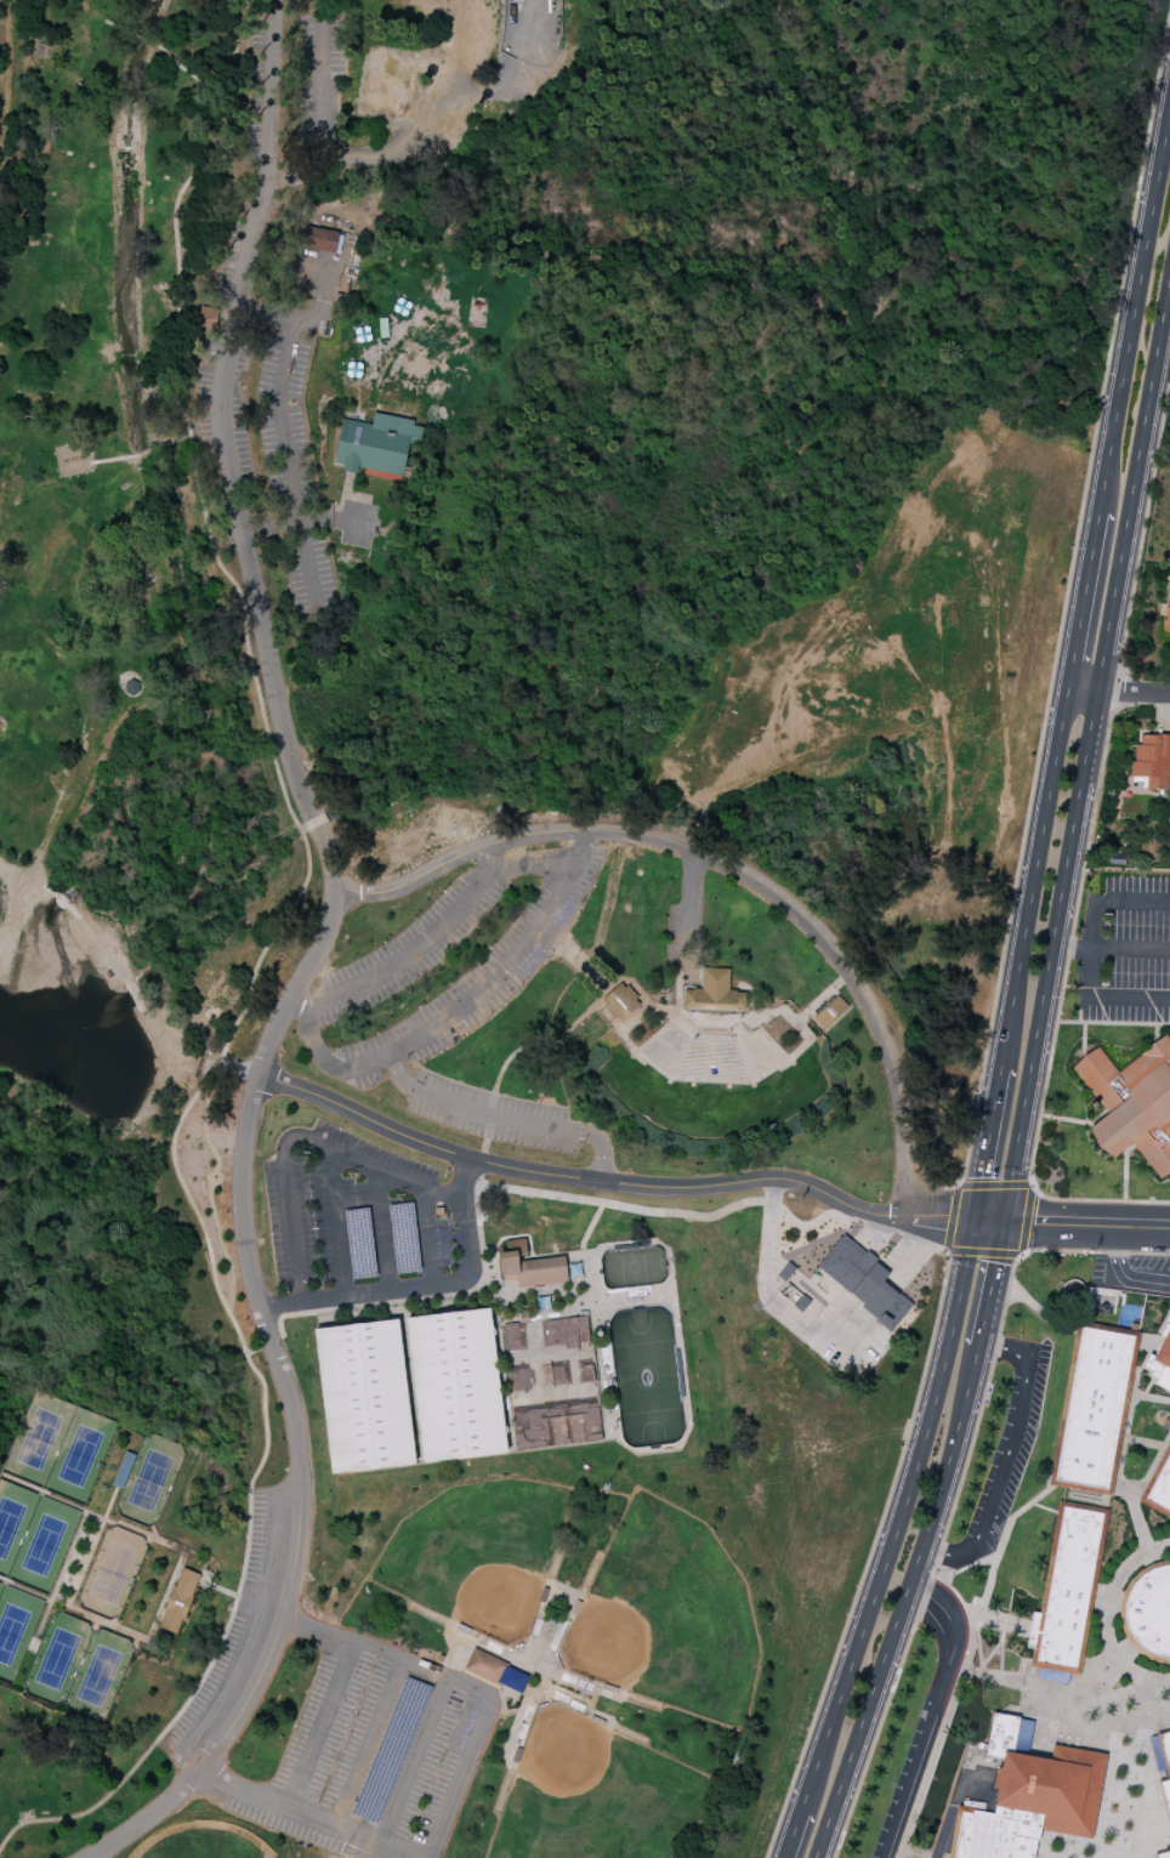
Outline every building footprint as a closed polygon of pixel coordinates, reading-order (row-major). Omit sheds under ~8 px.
[(339,233),(306,226),(301,247),(334,254),(339,233)] [(206,307),(204,319),(212,320),(215,308),(206,307)] [(343,419),(336,462),(343,464),(342,471),(358,473),(359,467),(404,476),(411,444),(422,445),(425,428),(414,427),(415,421),(376,414),(375,425),(343,419)] [(1169,633),(1169,603),(1165,603),(1162,632),(1169,633)] [(132,680),(126,683),(126,693),(134,695),(140,692),(140,682),(132,680)] [(1169,790),(1169,735),(1137,735),(1137,761),(1130,761),(1130,777),(1146,777),(1146,790),(1169,790)] [(704,968),(703,990),(686,990),(683,1008),(703,1016),(727,1018),(749,1012),(749,991),(731,990),(731,968),(704,968)] [(814,1019),(825,1030),(848,1007),(837,995),(814,1019)] [(1169,1034),(1116,1072),(1099,1047),(1072,1066),(1107,1116),(1088,1129),(1109,1160),(1133,1143),(1159,1180),(1169,1173),(1169,1034)] [(817,1266),(844,1234),(867,1252),(868,1251),(877,1260),(875,1262),(890,1274),(884,1282),(891,1289),(898,1295),(899,1294),(911,1305),(890,1331),(870,1314),(861,1306),(863,1305),(817,1266)] [(517,1287),(568,1283),(566,1257),(528,1260),(526,1239),(506,1241),(507,1252),(499,1253),(501,1283),(517,1281),(517,1287)] [(789,1262),(795,1268),(784,1282),(777,1275),(789,1262)] [(420,1462),(505,1455),(493,1310),(408,1317),(420,1462)] [(1165,1323),(1169,1314),(1169,1396),(1147,1382),(1149,1379),(1141,1373),(1152,1353),(1158,1356),(1166,1341),(1160,1337),(1168,1325),(1165,1323)] [(540,1322),(543,1350),(580,1346),(581,1359),(589,1358),(584,1317),(540,1322)] [(415,1465),(400,1320),(315,1329),(330,1474),(415,1465)] [(1047,1485),(1077,1320),(1078,1322),(1140,1333),(1112,1496),(1052,1487),(1047,1485)] [(570,1386),(569,1361),(551,1362),(552,1386),(570,1386)] [(533,1368),(509,1369),(510,1392),(522,1391),(522,1385),(534,1384),(533,1368)] [(516,1449),(595,1442),(594,1436),(597,1435),(594,1404),(547,1408),(547,1410),(513,1413),(516,1449)] [(1137,1501),(1169,1440),(1169,1519),(1137,1501)] [(125,1451),(136,1456),(121,1490),(117,1488),(110,1485),(125,1451)] [(1058,1501),(1109,1510),(1094,1598),(1080,1676),(1029,1666),(1032,1649),(1026,1648),(1027,1638),(1029,1629),(1030,1621),(1032,1612),(1039,1613),(1058,1501)] [(1165,1561),(1169,1561),(1169,1665),(1163,1665),(1149,1661),(1137,1654),(1129,1644),(1121,1632),(1119,1619),(1119,1606),(1123,1592),(1130,1580),(1140,1570),(1152,1564),(1165,1561)] [(182,1568),(200,1575),(176,1635),(158,1627),(182,1568)] [(464,1670),(496,1685),(506,1663),(474,1648),(464,1670)] [(1001,1761),(984,1758),(993,1712),(1020,1717),(1013,1755),(1003,1752),(1001,1761)] [(1155,1734),(1169,1731),(1169,1833),(1158,1782),(1168,1779),(1155,1734)] [(1036,1840),(1034,1857),(948,1857),(956,1806),(973,1809),(973,1811),(993,1814),(994,1808),(993,1808),(996,1791),(992,1790),(995,1769),(1000,1769),(1001,1761),(1003,1752),(1013,1755),(1050,1761),(1052,1745),(1107,1755),(1092,1840),(1040,1831),(1039,1840),(1036,1840)] [(1153,1853),(1169,1849),(1169,1857),(1154,1857),(1153,1853)]
